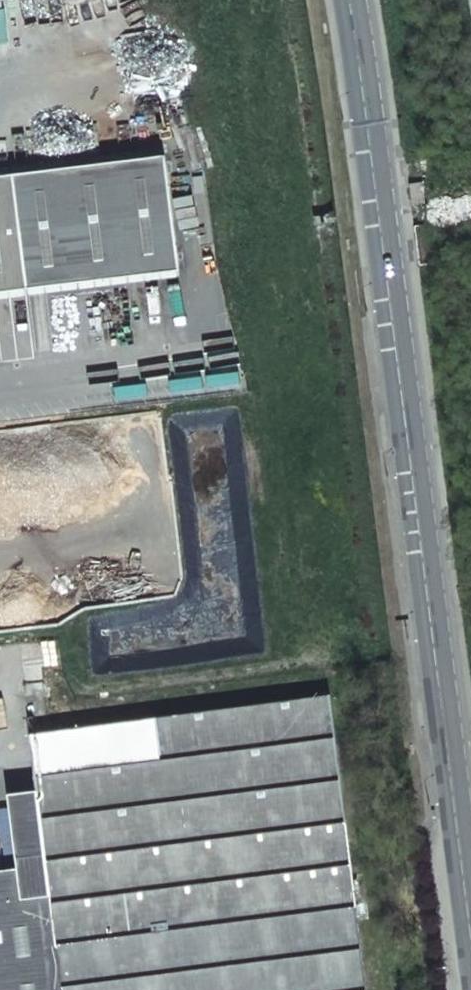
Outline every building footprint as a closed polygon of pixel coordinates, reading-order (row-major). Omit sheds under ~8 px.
[(28,286),(28,289),(180,270),(165,150),(13,169),(14,172),(0,173),(0,290),(28,286)] [(330,694),(29,732),(36,788),(49,890),(0,896),(0,989),(368,989),(330,694)] [(0,868),(0,896),(49,890),(36,788),(8,791),(18,866),(0,868)]
